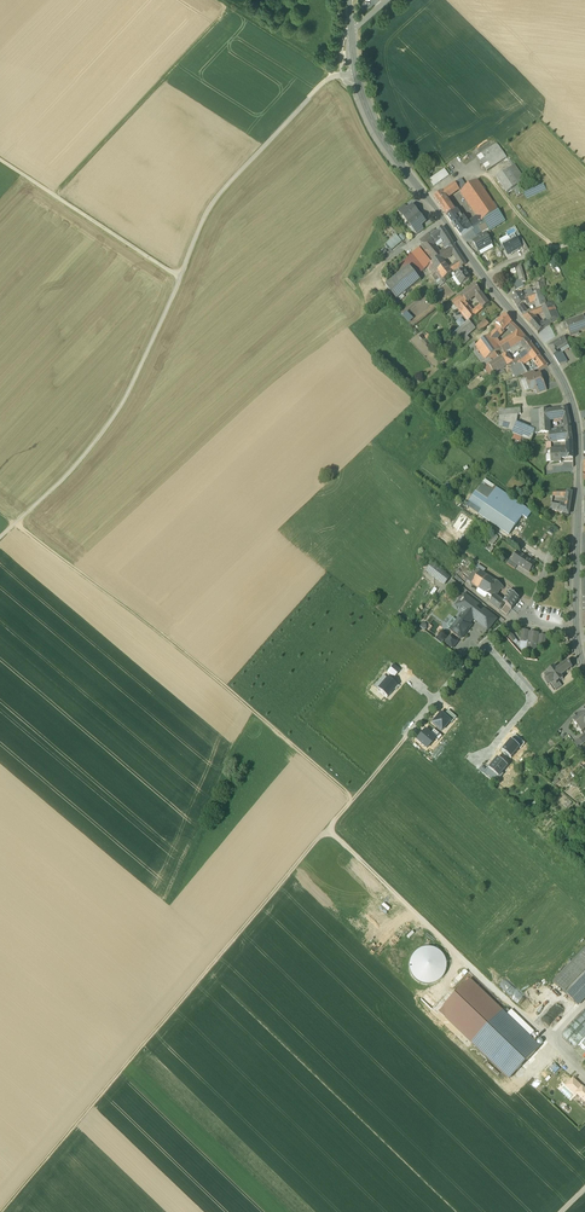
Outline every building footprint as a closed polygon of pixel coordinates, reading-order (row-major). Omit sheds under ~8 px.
[(497,143),(477,157),(480,161),(500,147),(497,143)] [(500,147),(480,161),(487,171),(498,162),(507,157),(500,147)] [(514,165),(496,177),(507,192),(525,180),(514,165)] [(444,168),(429,179),(434,186),(449,175),(444,168)] [(477,180),(461,192),(477,217),(481,222),(484,220),(498,211),(480,186),(477,180)] [(455,183),(441,192),(445,198),(459,189),(455,183)] [(544,185),(525,195),(527,199),(546,190),(544,185)] [(445,198),(441,192),(434,197),(447,216),(455,211),(445,198)] [(404,205),(398,210),(401,214),(403,213),(402,213),(407,209),(404,205)] [(407,209),(402,213),(403,213),(409,221),(419,213),(412,205),(407,209)] [(455,211),(447,216),(461,236),(461,235),(467,231),(463,226),(460,221),(463,219),(463,218),(457,210),(455,211)] [(498,211),(484,220),(489,229),(504,220),(498,211)] [(419,213),(409,221),(415,228),(415,229),(420,225),(425,221),(419,213)] [(467,224),(463,226),(467,231),(472,228),(481,222),(477,217),(469,223),(467,224)] [(485,223),(479,226),(482,233),(488,229),(485,223)] [(420,225),(415,229),(415,228),(413,229),(417,234),(423,229),(420,225)] [(447,233),(442,227),(436,232),(431,236),(435,242),(440,238),(442,239),(443,238),(445,242),(450,239),(447,233)] [(428,233),(417,243),(419,247),(431,261),(439,255),(442,260),(453,253),(448,246),(445,248),(440,252),(436,247),(435,248),(432,244),(435,242),(431,236),(428,233)] [(396,234),(386,243),(392,250),(402,241),(398,236),(396,234)] [(488,238),(486,234),(473,241),(479,251),(492,244),(490,241),(491,240),(489,237),(488,238)] [(503,247),(508,256),(522,248),(519,241),(514,234),(508,238),(510,240),(501,245),(503,247)] [(453,243),(450,239),(445,242),(453,253),(453,254),(456,258),(461,255),(453,243)] [(519,241),(522,248),(524,251),(528,249),(523,239),(519,241)] [(431,261),(419,247),(412,254),(424,269),(427,266),(427,265),(431,261)] [(412,254),(397,266),(401,271),(409,265),(417,275),(424,269),(412,254)] [(439,255),(431,261),(444,278),(451,273),(442,260),(439,255)] [(457,260),(454,261),(455,264),(451,266),(448,268),(451,273),(455,270),(461,266),(462,266),(466,263),(461,255),(456,258),(457,260)] [(444,278),(431,261),(427,265),(427,266),(431,271),(433,275),(434,277),(431,279),(435,285),(436,285),(441,280),(444,278)] [(525,278),(520,265),(515,266),(519,279),(519,280),(520,279),(525,278)] [(409,266),(385,285),(397,299),(420,280),(409,266)] [(458,273),(455,275),(461,284),(470,278),(464,269),(458,273)] [(547,289),(543,278),(540,279),(540,280),(538,283),(536,283),(537,288),(538,292),(542,291),(547,289)] [(520,279),(519,280),(519,279),(513,282),(517,289),(523,285),(520,279)] [(480,292),(475,286),(462,296),(466,302),(475,296),(480,292)] [(552,288),(543,291),(546,297),(549,296),(548,292),(553,291),(557,289),(556,286),(551,287),(552,288)] [(538,292),(533,294),(534,299),(535,301),(537,309),(538,309),(543,307),(546,305),(542,291),(538,292)] [(488,304),(480,292),(475,296),(481,305),(483,308),(488,304)] [(520,293),(512,299),(517,307),(522,304),(526,302),(523,297),(521,293),(520,293)] [(533,294),(523,297),(526,302),(526,304),(535,301),(534,299),(533,294)] [(462,296),(453,303),(468,321),(469,321),(475,315),(472,312),(465,303),(466,302),(462,296)] [(546,305),(543,307),(545,312),(546,314),(554,311),(550,303),(546,305)] [(481,305),(472,312),(475,315),(483,308),(481,305)] [(537,309),(529,311),(527,312),(522,315),(525,318),(533,315),(545,312),(543,307),(538,309),(537,309)] [(554,311),(546,314),(548,319),(551,324),(559,319),(556,311),(554,311)] [(413,319),(407,312),(403,316),(409,323),(413,319)] [(504,315),(493,326),(496,329),(491,334),(495,340),(499,335),(500,335),(508,327),(512,322),(504,315)] [(540,324),(533,315),(525,318),(538,333),(544,328),(540,324)] [(461,316),(455,321),(460,327),(466,322),(461,316)] [(566,324),(568,329),(571,338),(579,335),(579,333),(584,331),(584,320),(584,317),(566,324)] [(548,319),(540,324),(544,328),(551,324),(548,319)] [(468,321),(454,333),(460,339),(464,344),(469,340),(466,336),(475,328),(469,321),(468,321)] [(521,331),(512,322),(508,327),(515,334),(499,346),(501,349),(504,354),(511,350),(511,349),(523,342),(527,339),(520,331),(521,331)] [(481,323),(476,327),(480,332),(485,327),(481,323)] [(451,336),(456,342),(460,339),(454,333),(451,336)] [(476,345),(475,346),(476,347),(481,354),(485,360),(495,353),(501,349),(499,346),(495,340),(491,334),(476,345)] [(564,338),(548,347),(554,356),(558,354),(557,350),(559,349),(567,344),(564,338)] [(535,350),(527,339),(523,342),(527,348),(526,349),(526,351),(527,352),(529,355),(535,350)] [(504,354),(501,356),(507,365),(508,364),(511,362),(512,362),(514,365),(520,362),(521,362),(529,355),(527,352),(520,357),(519,356),(517,357),(511,349),(511,350),(504,354)] [(567,362),(559,349),(557,350),(558,354),(554,356),(559,365),(567,362)] [(535,350),(529,355),(521,362),(522,365),(532,358),(537,365),(540,368),(548,366),(535,350)] [(498,357),(495,353),(485,360),(482,362),(480,364),(483,367),(488,364),(498,357)] [(498,357),(488,364),(494,373),(507,365),(501,356),(501,355),(498,357)] [(514,365),(512,367),(516,374),(519,372),(521,375),(523,374),(527,373),(525,369),(522,365),(521,362),(520,362),(514,365)] [(527,373),(523,374),(525,380),(527,379),(536,376),(534,371),(533,371),(527,373)] [(536,376),(527,379),(531,390),(536,388),(544,386),(540,374),(536,376)] [(566,407),(549,410),(549,420),(563,418),(565,424),(570,423),(567,407),(566,407)] [(520,408),(498,410),(499,416),(518,414),(521,414),(520,408)] [(549,410),(539,410),(540,428),(540,433),(550,432),(549,420),(549,410)] [(518,414),(499,416),(499,421),(504,422),(516,422),(518,414)] [(533,430),(516,422),(504,422),(502,426),(502,427),(514,431),(513,433),(515,434),(524,438),(530,441),(530,440),(531,441),(534,433),(533,433),(533,430)] [(570,423),(565,424),(565,429),(565,432),(556,433),(557,442),(566,441),(566,443),(572,442),(570,423)] [(556,433),(549,434),(549,442),(557,442),(556,433)] [(522,442),(524,438),(515,434),(513,438),(522,442)] [(566,443),(566,450),(561,450),(561,459),(563,459),(573,459),(572,442),(566,443)] [(561,450),(552,450),(552,449),(550,449),(551,457),(551,463),(561,463),(561,459),(561,450)] [(527,509),(485,480),(470,501),(482,510),(481,511),(479,514),(509,535),(522,516),(527,509)] [(565,506),(558,505),(558,512),(569,515),(571,497),(566,497),(565,506)] [(558,505),(551,503),(550,509),(558,512),(558,505)] [(532,512),(527,509),(522,516),(527,519),(532,512)] [(494,546),(499,537),(495,535),(490,543),(494,546)] [(535,564),(518,552),(512,560),(514,561),(514,562),(518,565),(518,564),(530,572),(535,564)] [(512,560),(510,559),(507,564),(515,569),(518,565),(514,562),(514,561),(512,560)] [(427,571),(444,584),(450,578),(432,564),(427,571)] [(502,585),(476,568),(467,581),(471,583),(486,594),(492,598),(493,598),(494,596),(500,588),(502,589),(503,588),(504,589),(505,588),(502,585)] [(486,594),(471,583),(468,587),(483,598),(486,594)] [(519,598),(511,592),(506,598),(509,600),(506,604),(511,608),(519,598)] [(466,614),(465,616),(462,614),(460,616),(470,624),(473,619),(475,621),(481,613),(476,609),(478,605),(464,595),(456,606),(460,609),(462,607),(466,610),(466,614)] [(505,603),(494,596),(493,598),(492,598),(489,602),(499,610),(505,603)] [(506,605),(501,611),(507,615),(511,609),(506,605)] [(496,619),(484,610),(481,613),(475,621),(488,630),(496,619)] [(456,621),(458,622),(452,630),(450,629),(450,630),(461,638),(472,625),(470,624),(460,616),(456,621)] [(500,625),(504,619),(500,616),(496,622),(500,625)] [(453,618),(446,626),(450,629),(452,630),(458,622),(456,621),(453,618)] [(539,633),(529,631),(529,633),(528,633),(528,630),(522,629),(520,641),(527,642),(528,642),(526,653),(536,654),(537,644),(538,636),(539,633)] [(516,639),(510,630),(505,634),(512,641),(516,639)] [(539,636),(538,636),(537,644),(545,645),(546,635),(540,634),(539,636)] [(458,642),(450,636),(445,642),(453,648),(458,642)] [(556,669),(554,667),(555,666),(554,666),(553,666),(548,670),(547,670),(547,671),(548,671),(549,674),(546,676),(545,676),(546,676),(545,677),(545,679),(547,683),(550,683),(551,683),(551,682),(554,680),(556,682),(555,683),(556,683),(557,683),(559,681),(560,680),(562,679),(563,679),(563,678),(562,678),(561,675),(564,673),(564,674),(565,673),(564,673),(568,670),(568,671),(568,670),(571,668),(572,668),(572,667),(571,666),(571,665),(570,665),(569,663),(569,662),(568,662),(568,661),(567,661),(566,661),(567,661),(563,664),(563,663),(563,664),(560,666),(559,666),(559,667),(556,669)] [(394,679),(394,678),(400,671),(393,665),(387,673),(390,675),(393,678),(394,679)] [(387,698),(397,687),(390,681),(393,678),(390,675),(386,680),(384,678),(380,682),(382,684),(377,690),(387,698)] [(559,681),(557,683),(556,683),(555,683),(556,682),(554,680),(551,682),(551,683),(553,685),(556,689),(562,685),(560,683),(559,681)] [(399,698),(404,691),(401,688),(394,696),(397,699),(399,698)] [(404,691),(399,698),(410,707),(417,698),(413,695),(414,695),(410,692),(406,689),(404,691)] [(451,723),(456,718),(448,710),(443,716),(450,722),(449,722),(451,723)] [(575,717),(576,718),(572,720),(575,723),(574,724),(577,728),(578,727),(582,732),(584,729),(584,710),(584,711),(583,710),(575,717)] [(449,722),(450,722),(443,716),(440,713),(431,723),(441,731),(449,722)] [(438,741),(442,736),(434,729),(430,734),(435,739),(438,741)] [(426,749),(435,739),(430,734),(425,730),(416,740),(426,749)] [(575,741),(579,747),(584,742),(584,734),(575,741)] [(523,743),(515,737),(513,739),(520,746),(523,743)] [(512,739),(503,750),(511,757),(520,746),(513,739),(512,739)] [(498,758),(489,768),(499,776),(508,766),(498,758)] [(499,776),(489,768),(484,774),(491,780),(493,777),(496,780),(499,776)] [(419,985),(441,981),(440,975),(447,974),(442,946),(414,950),(419,985)] [(554,982),(576,1004),(584,994),(584,949),(554,982)] [(510,1079),(541,1047),(471,981),(440,1013),(510,1079)] [(577,1094),(583,1088),(573,1079),(566,1086),(576,1095),(577,1094)] [(577,1094),(584,1102),(584,1090),(583,1088),(577,1094)]
